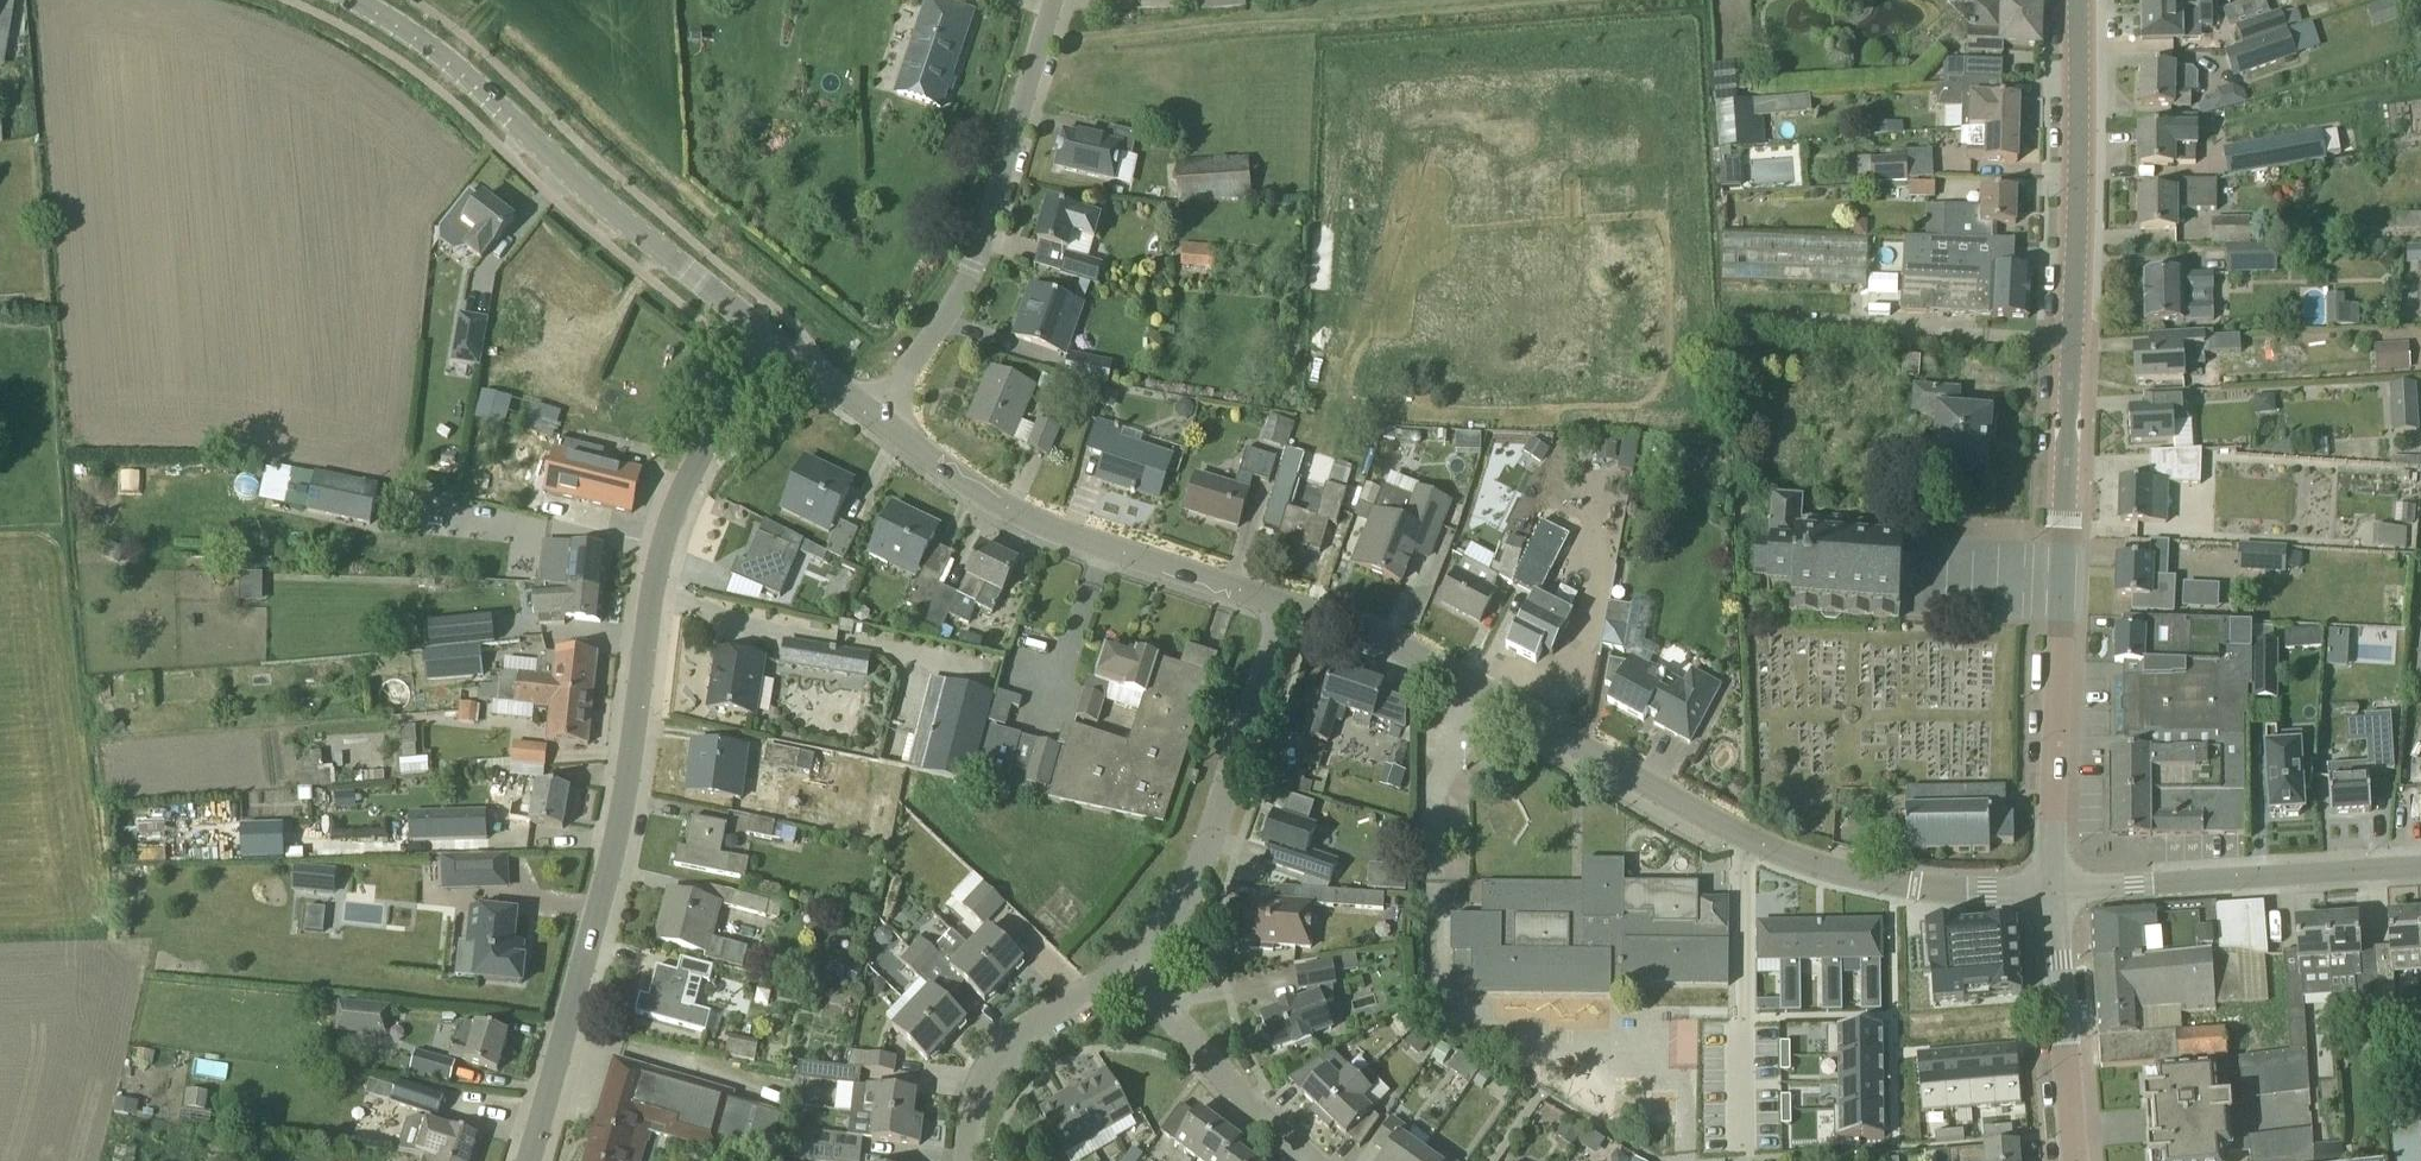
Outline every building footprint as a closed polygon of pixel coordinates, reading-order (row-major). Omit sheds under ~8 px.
[(10,16),(13,0),(0,0),(0,14),(10,16)] [(934,0),(928,0),(896,93),(940,107),(972,13),(934,0)] [(1245,6),(1244,0),(1201,0),(1202,9),(1245,6)] [(2217,9),(2217,2),(2211,2),(2211,0),(2140,0),(2141,10),(2217,9)] [(2228,8),(2234,26),(2274,13),(2270,0),(2254,0),(2228,8)] [(2379,4),(2385,21),(2398,17),(2392,0),(2390,0),(2379,4)] [(1971,28),(1968,33),(1967,33),(1967,37),(1967,52),(1979,52),(2002,53),(2003,44),(2040,45),(2041,4),(2017,3),(2001,2),(2001,5),(1971,4),(1971,28)] [(2141,10),(2141,39),(2182,39),(2182,27),(2212,27),(2212,17),(2217,16),(2217,9),(2141,10)] [(2236,26),(2242,45),(2287,29),(2281,11),(2236,26)] [(2288,29),(2287,29),(2242,45),(2224,51),(2231,72),(2241,68),(2243,74),(2297,55),(2288,29)] [(1963,79),(1969,79),(2000,80),(2000,61),(1964,60),(1963,79)] [(1713,66),(1716,104),(1737,103),(1736,91),(1751,90),(1750,78),(1735,79),(1734,64),(1713,66)] [(2174,66),(2165,65),(2141,65),(2140,105),(2164,106),(2189,106),(2189,100),(2197,93),(2198,74),(2194,70),(2190,70),(2174,69),(2174,66)] [(2018,129),(2019,97),(1995,96),(1968,96),(1969,79),(1963,79),(1948,78),(1948,85),(1937,85),(1936,106),(1950,106),(1961,107),(1960,128),(1968,129),(2018,129)] [(1742,102),(1737,103),(1716,104),(1719,149),(1754,147),(1751,103),(1742,104),(1742,102)] [(2140,165),(2172,165),(2196,165),(2196,116),(2168,116),(2168,127),(2140,127),(2140,165)] [(1133,132),(1109,127),(1106,141),(1064,131),(1056,168),(1116,181),(1123,154),(1132,156),(1137,133),(1133,132)] [(1968,129),(1967,142),(1966,142),(1966,160),(2017,161),(2018,129),(1968,129)] [(2288,139),(2223,151),(2228,176),(2293,164),(2302,162),(2326,158),(2322,133),(2288,139)] [(1872,182),(1906,179),(1905,157),(1870,159),(1872,182)] [(1252,199),(1250,158),(1176,163),(1179,203),(1252,199)] [(1909,198),(1935,198),(1935,184),(1909,183),(1909,198)] [(1945,239),(1995,239),(1995,223),(2015,224),(2016,190),(1982,188),(1981,207),(1946,206),(1945,239)] [(2175,191),(2163,191),(2140,191),(2140,229),(2175,229),(2175,209),(2194,209),(2194,193),(2175,193),(2175,191)] [(469,192),(454,212),(465,221),(466,222),(456,234),(470,246),(468,248),(481,258),(493,243),(495,244),(499,239),(513,221),(483,197),(481,200),(469,192)] [(1100,217),(1071,208),(1048,202),(1037,240),(1067,249),(1072,231),(1094,237),(1100,217)] [(2403,229),(2420,227),(2420,212),(2402,213),(2403,229)] [(2211,242),(2249,241),(2248,219),(2211,220),(2211,242)] [(1868,240),(1724,236),(1723,282),(1866,287),(1868,240)] [(1995,239),(1945,239),(1903,238),(1900,312),(2028,317),(2031,270),(2011,269),(2013,240),(1995,239)] [(1215,245),(1186,243),(1184,267),(1213,269),(1215,245)] [(2274,245),(2227,245),(2227,266),(2250,266),(2251,270),(2274,270),(2274,245)] [(2406,247),(2407,264),(2420,264),(2420,246),(2406,247)] [(1060,272),(1096,283),(1102,264),(1066,253),(1060,272)] [(2145,321),(2169,321),(2183,321),(2183,319),(2212,318),(2212,274),(2182,274),(2182,273),(2145,273),(2145,321)] [(1031,286),(1013,335),(1036,343),(1057,351),(1066,323),(1074,326),(1082,304),(1053,294),(1031,286)] [(2331,323),(2361,324),(2362,298),(2332,297),(2331,323)] [(481,367),(489,318),(459,313),(451,363),(481,367)] [(2149,347),(2134,348),(2136,381),(2160,380),(2183,379),(2181,360),(2204,359),(2202,331),(2186,332),(2162,334),(2148,335),(2149,347)] [(2376,371),(2410,369),(2409,342),(2374,345),(2376,371)] [(1065,374),(1106,382),(1111,361),(1069,352),(1065,374)] [(1917,377),(1917,358),(1905,357),(1904,377),(1917,377)] [(989,392),(976,423),(1011,438),(1019,419),(1033,386),(1013,377),(991,367),(983,386),(982,389),(989,392)] [(2413,384),(2391,385),(2393,409),(2394,431),(2416,430),(2414,407),(2413,384)] [(510,425),(518,396),(486,388),(478,417),(510,425)] [(1915,389),(1913,410),(1938,412),(1937,433),(1924,432),(1923,444),(1936,445),(1934,468),(1961,470),(1984,472),(1987,439),(1995,436),(1996,421),(1989,417),(1989,415),(1965,413),(1965,404),(1956,404),(1957,392),(1934,390),(1915,389)] [(2189,390),(2167,392),(2143,393),(2144,407),(2129,408),(2131,442),(2174,439),(2173,422),(2191,421),(2189,390)] [(1287,448),(1295,423),(1270,415),(1262,441),(1285,448),(1287,448)] [(1040,419),(1036,427),(1028,445),(1046,453),(1056,431),(1058,427),(1041,420),(1040,419)] [(1170,458),(1114,440),(1119,427),(1099,420),(1089,451),(1105,456),(1098,478),(1150,494),(1156,476),(1164,478),(1170,458)] [(1456,434),(1455,451),(1481,452),(1481,435),(1456,434)] [(1623,439),(1618,469),(1633,471),(1638,442),(1623,439)] [(545,491),(631,512),(641,472),(602,462),(604,452),(557,440),(545,491)] [(1597,442),(1597,458),(1616,458),(1616,442),(1597,442)] [(1285,448),(1261,526),(1280,532),(1284,517),(1287,507),(1288,507),(1304,454),(1287,448),(1285,448)] [(1236,485),(1197,473),(1185,512),(1238,528),(1249,489),(1253,477),(1268,481),(1275,458),(1247,450),(1236,485)] [(2203,485),(2201,450),(2150,453),(2149,480),(2122,480),(2120,521),(2167,522),(2169,483),(2203,485)] [(807,458),(782,510),(801,519),(829,532),(833,523),(839,510),(850,488),(853,480),(824,466),(807,458)] [(315,474),(307,511),(370,524),(378,487),(315,474)] [(1280,532),(1277,540),(1320,553),(1326,530),(1329,522),(1336,524),(1339,513),(1347,488),(1326,482),(1321,501),(1316,515),(1307,513),(1288,507),(1287,507),(1284,517),(1280,532)] [(1427,557),(1436,535),(1438,528),(1450,501),(1418,487),(1413,498),(1385,487),(1376,512),(1375,512),(1354,564),(1400,582),(1413,551),(1427,557)] [(1840,615),(1875,618),(1898,620),(1901,589),(1911,590),(1913,560),(1903,559),(1905,528),(1846,524),(1846,522),(1843,518),(1833,518),(1829,521),(1829,523),(1800,520),(1801,498),(1774,496),(1770,547),(1756,546),(1754,580),(1768,581),(1768,586),(1793,588),(1791,611),(1823,614),(1823,615),(1826,619),(1836,620),(1840,616),(1840,615)] [(883,525),(870,554),(888,563),(915,576),(919,568),(925,557),(935,535),(939,526),(911,512),(894,504),(883,525)] [(746,561),(738,558),(730,576),(752,585),(779,598),(788,579),(780,575),(792,549),(799,552),(804,541),(793,535),(794,533),(786,529),(765,519),(759,533),(758,532),(746,561)] [(846,561),(859,531),(843,523),(828,553),(846,561)] [(2408,546),(2409,524),(2379,523),(2378,545),(2408,546)] [(1480,622),(1491,601),(1495,593),(1491,590),(1498,577),(1513,584),(1525,541),(1510,536),(1501,567),(1493,563),(1490,572),(1464,559),(1457,572),(1456,572),(1441,601),(1480,622)] [(1552,554),(1543,550),(1548,541),(1537,536),(1533,545),(1534,545),(1514,585),(1532,594),(1552,554)] [(539,578),(604,585),(608,549),(585,546),(543,541),(539,578)] [(804,541),(799,552),(814,558),(824,563),(828,553),(818,548),(804,541)] [(228,543),(228,555),(239,555),(239,543),(228,543)] [(954,631),(943,626),(948,615),(968,624),(976,605),(993,613),(1017,563),(982,546),(968,576),(959,595),(941,587),(923,625),(918,634),(937,642),(938,638),(948,643),(954,631)] [(2239,546),(2238,571),(2286,573),(2287,549),(2239,546)] [(2133,596),(2132,610),(2172,612),(2174,578),(2150,577),(2151,557),(2119,555),(2117,595),(2133,596)] [(925,570),(909,605),(925,613),(942,578),(925,570)] [(219,574),(219,606),(239,606),(239,603),(262,603),(263,574),(219,574)] [(539,578),(538,583),(535,583),(535,592),(533,592),(534,617),(538,617),(539,625),(565,624),(565,618),(600,622),(604,585),(539,578)] [(1522,619),(1507,647),(1536,662),(1540,655),(1550,660),(1574,614),(1569,611),(1568,611),(1546,600),(1542,609),(1531,603),(1522,619)] [(1609,603),(1601,647),(1624,651),(1631,607),(1609,603)] [(490,615),(428,621),(431,649),(479,645),(493,644),(490,615)] [(2113,633),(2113,644),(2115,644),(2115,662),(2124,663),(2139,663),(2144,663),(2143,678),(2144,678),(2172,678),(2172,677),(2251,681),(2251,663),(2251,651),(2251,641),(2251,624),(2239,624),(2239,623),(2145,620),(2121,620),(2121,628),(2116,628),(2116,633),(2113,633)] [(2321,628),(2284,630),(2285,649),(2322,647),(2321,628)] [(2329,632),(2328,642),(2348,643),(2348,633),(2329,632)] [(2278,642),(2253,642),(2253,699),(2279,699),(2278,642)] [(871,656),(786,643),(782,666),(867,679),(871,656)] [(972,785),(1051,800),(1161,825),(1164,825),(1212,677),(1217,661),(1218,657),(1187,647),(1180,667),(1158,660),(1159,659),(1137,652),(1137,654),(1108,644),(1096,679),(1089,677),(1082,700),(1078,713),(1099,720),(1106,700),(1139,711),(1129,744),(1075,727),(1074,730),(1066,728),(1060,747),(991,728),(985,751),(979,771),(976,770),(972,785)] [(425,681),(482,677),(479,645),(431,649),(423,650),(425,681)] [(489,686),(493,686),(592,699),(597,653),(557,649),(556,653),(545,652),(545,656),(538,656),(538,662),(506,658),(504,672),(491,671),(489,686)] [(766,659),(742,655),(718,652),(709,708),(756,716),(766,659)] [(1690,742),(1701,721),(1720,686),(1692,670),(1684,684),(1633,657),(1629,665),(1610,660),(1605,684),(1614,689),(1608,701),(1643,720),(1647,712),(1657,718),(1654,723),(1690,742)] [(1385,680),(1335,664),(1311,737),(1328,742),(1335,720),(1341,722),(1345,709),(1356,713),(1353,724),(1368,729),(1372,718),(1373,717),(1404,728),(1405,701),(1381,693),(1385,680)] [(2138,678),(2114,679),(2115,735),(2124,734),(2124,735),(2138,735),(2151,735),(2162,734),(2219,734),(2244,734),(2243,715),(2247,716),(2247,686),(2251,686),(2251,681),(2172,677),(2172,678),(2144,678),(2138,678)] [(976,770),(973,768),(992,695),(930,679),(907,769),(970,785),(972,785),(976,770)] [(587,744),(592,699),(493,686),(489,686),(480,685),(478,699),(494,702),(493,716),(532,721),(534,710),(549,712),(546,740),(587,744)] [(998,691),(989,722),(1005,727),(1012,706),(1019,708),(1022,699),(998,691)] [(460,704),(458,723),(474,724),(475,716),(480,717),(482,706),(460,704)] [(2350,763),(2327,764),(2329,781),(2329,790),(2331,814),(2371,811),(2369,787),(2369,779),(2367,779),(2366,773),(2394,771),(2391,714),(2365,716),(2368,764),(2366,764),(2366,762),(2350,763)] [(2300,744),(2278,745),(2277,729),(2266,729),(2266,746),(2270,813),(2283,812),(2286,816),(2299,815),(2302,811),(2304,810),(2302,788),(2310,788),(2311,788),(2313,762),(2301,763),(2300,744)] [(2121,750),(2112,750),(2112,793),(2244,791),(2244,734),(2219,734),(2162,734),(2151,735),(2151,750),(2143,750),(2126,750),(2121,750)] [(748,749),(717,745),(693,742),(687,792),(741,799),(748,749)] [(510,775),(543,779),(547,748),(514,744),(510,775)] [(815,755),(801,752),(769,745),(765,764),(797,771),(811,773),(815,755)] [(306,752),(307,786),(333,785),(332,751),(306,752)] [(1386,765),(1380,783),(1399,790),(1405,771),(1386,765)] [(1199,773),(1191,770),(1187,769),(1183,781),(1195,785),(1199,773)] [(570,789),(546,785),(537,783),(533,805),(516,802),(514,818),(530,821),(530,822),(563,828),(570,789)] [(2005,787),(1981,788),(1907,789),(1907,808),(1906,808),(1906,824),(1893,824),(1893,838),(1906,838),(1907,853),(1990,852),(1989,843),(2014,843),(2013,815),(2005,815),(2005,787)] [(310,789),(298,790),(298,802),(311,802),(310,789)] [(2244,791),(2112,793),(2113,836),(2151,836),(2151,834),(2245,834),(2245,810),(2244,791)] [(1265,838),(1263,845),(1271,847),(1266,862),(1288,870),(1331,885),(1339,861),(1310,852),(1316,827),(1307,824),(1314,804),(1290,796),(1283,816),(1274,813),(1272,817),(1267,820),(1264,830),(1266,834),(1265,838)] [(487,813),(409,815),(410,841),(488,839),(487,813)] [(677,846),(674,865),(745,879),(749,859),(722,853),(728,824),(692,817),(691,818),(692,819),(686,848),(682,847),(677,846)] [(798,830),(776,825),(776,822),(753,817),(749,834),(773,839),(794,844),(798,830)] [(141,837),(169,835),(168,819),(140,821),(141,837)] [(250,858),(293,856),(292,822),(249,823),(250,858)] [(473,854),(440,855),(441,889),(474,889),(473,854)] [(1451,917),(1451,953),(1453,953),(1453,985),(1472,984),(1472,995),(1611,996),(1611,985),(1728,985),(1729,926),(1729,897),(1697,897),(1697,890),(1639,889),(1639,882),(1624,882),(1624,861),(1623,861),(1623,864),(1583,864),(1583,861),(1582,861),(1582,890),(1572,890),(1572,884),(1482,883),(1482,917),(1451,917)] [(297,869),(295,890),(334,894),(336,873),(297,869)] [(1371,879),(1370,891),(1406,893),(1407,880),(1371,879)] [(985,883),(973,896),(964,906),(985,925),(1005,901),(985,883)] [(1249,950),(1273,952),(1274,946),(1310,948),(1314,905),(1333,907),(1335,891),(1305,889),(1304,903),(1251,900),(1248,944),(1249,944),(1249,950)] [(660,920),(655,939),(678,945),(707,952),(705,957),(744,968),(749,948),(712,939),(713,934),(721,904),(712,902),(700,898),(677,892),(668,890),(660,920)] [(776,905),(770,904),(770,901),(736,892),(732,907),(773,918),(776,905)] [(2190,907),(2091,913),(2094,961),(2213,953),(2219,953),(2253,953),(2249,903),(2216,906),(2190,907)] [(473,910),(470,946),(479,947),(476,979),(523,984),(525,960),(523,960),(524,944),(515,943),(518,914),(473,910)] [(2388,915),(2392,969),(2392,970),(2393,970),(2420,969),(2420,945),(2419,913),(2388,915)] [(2357,917),(2327,919),(2330,974),(2330,979),(2355,977),(2361,977),(2360,971),(2357,917)] [(2300,976),(2301,976),(2330,974),(2327,919),(2296,921),(2299,975),(2300,976)] [(1880,922),(1759,924),(1759,925),(1760,960),(1780,960),(1780,974),(1780,1000),(1780,1011),(1780,1012),(1801,1012),(1801,1002),(1800,960),(1802,960),(1821,959),(1822,1009),(1822,1012),(1834,1011),(1842,1011),(1842,1005),(1842,959),(1860,959),(1861,1001),(1861,1011),(1881,1011),(1881,968),(1880,958),(1881,958),(1880,924),(1880,922)] [(1959,922),(1920,925),(1921,941),(1924,973),(1931,972),(1933,1001),(1965,999),(1964,996),(1985,994),(1989,994),(1989,996),(1989,997),(2021,994),(2020,986),(2015,922),(1975,925),(1974,925),(1959,926),(1959,922)] [(990,928),(971,948),(970,949),(1004,981),(1024,960),(990,928)] [(968,985),(985,1001),(1004,981),(970,949),(971,948),(962,939),(953,931),(941,943),(950,951),(959,960),(950,969),(968,985)] [(943,958),(934,950),(922,939),(912,950),(933,969),(941,960),(943,958)] [(933,969),(912,950),(902,961),(923,980),(933,969)] [(2099,1037),(2152,1033),(2152,1026),(2140,1027),(2139,1009),(2180,1006),(2180,1012),(2216,1009),(2213,953),(2094,961),(2099,1037)] [(640,994),(635,1013),(658,1019),(707,1032),(717,1034),(722,1018),(711,1015),(712,1013),(695,1008),(702,980),(710,982),(714,967),(704,964),(681,958),(677,972),(657,966),(648,997),(640,994)] [(1280,1008),(1260,1016),(1264,1025),(1263,1027),(1262,1029),(1262,1031),(1262,1033),(1263,1035),(1263,1036),(1265,1038),(1266,1039),(1268,1041),(1270,1041),(1273,1050),(1293,1043),(1295,1048),(1312,1042),(1314,1041),(1312,1036),(1333,1028),(1326,1003),(1334,1001),(1333,987),(1337,986),(1333,963),(1320,966),(1296,970),(1300,990),(1307,988),(1308,998),(1293,1004),(1292,1000),(1290,1000),(1291,1002),(1281,1006),(1281,1004),(1279,1005),(1280,1008)] [(2396,1022),(2393,970),(2392,970),(2392,969),(2376,970),(2379,1012),(2379,1023),(2380,1023),(2381,1041),(2396,1041),(2395,1022),(2396,1022)] [(2379,1012),(2376,970),(2360,971),(2361,977),(2355,977),(2357,1014),(2379,1012)] [(2306,1048),(2306,1047),(2303,1008),(2301,976),(2300,976),(2299,975),(2284,975),(2287,1009),(2290,1049),(2306,1048)] [(912,1009),(947,1040),(967,1020),(949,1003),(932,988),(912,1009)] [(391,1007),(339,1002),(336,1033),(388,1038),(391,1007)] [(928,1061),(947,1040),(912,1009),(893,1029),(910,1045),(928,1061)] [(474,1064),(497,1071),(508,1032),(485,1026),(476,1023),(459,1023),(454,1040),(453,1040),(449,1055),(465,1060),(465,1062),(474,1064)] [(1883,1026),(1827,1027),(1827,1057),(1839,1057),(1839,1056),(1882,1055),(1882,1029),(1883,1029),(1883,1026)] [(2152,1033),(2099,1037),(2101,1068),(2125,1066),(2227,1058),(2225,1029),(2176,1032),(2176,1031),(2152,1033)] [(728,1035),(723,1055),(756,1062),(761,1041),(728,1035)] [(1790,1042),(1780,1042),(1780,1057),(1790,1056),(1790,1042)] [(2019,1043),(1993,1045),(1998,1103),(2023,1101),(2019,1043)] [(1993,1045),(1968,1046),(1973,1105),(1998,1103),(1993,1045)] [(1968,1046),(1944,1048),(1948,1106),(1973,1105),(1968,1046)] [(1944,1048),(1918,1050),(1923,1109),(1948,1106),(1944,1048)] [(2307,1060),(2306,1049),(2284,1052),(2286,1066),(2307,1063),(2307,1060)] [(455,1063),(416,1052),(411,1070),(449,1081),(455,1063)] [(2271,1068),(2286,1066),(2284,1052),(2269,1054),(2271,1068)] [(862,1070),(862,1068),(867,1069),(895,1072),(897,1056),(869,1053),(869,1054),(852,1053),(849,1069),(862,1070)] [(1319,1119),(1360,1079),(1350,1070),(1333,1053),(1289,1079),(1303,1093),(1302,1093),(1315,1106),(1310,1111),(1319,1119)] [(2255,1070),(2271,1068),(2269,1054),(2253,1056),(2255,1070)] [(1882,1055),(1839,1056),(1839,1057),(1839,1062),(1839,1082),(1883,1082),(1882,1056),(1882,1055)] [(1790,1056),(1780,1057),(1781,1071),(1790,1071),(1790,1056)] [(2253,1056),(2238,1058),(2240,1072),(2255,1070),(2253,1056)] [(649,1132),(718,1152),(735,1094),(666,1076),(615,1061),(586,1160),(641,1160),(649,1132)] [(862,1070),(849,1069),(848,1070),(833,1069),(834,1067),(799,1063),(799,1078),(860,1086),(862,1070)] [(2146,1110),(2149,1143),(2147,1144),(2148,1159),(2150,1159),(2150,1160),(2223,1160),(2222,1150),(2232,1149),(2230,1117),(2231,1117),(2230,1100),(2218,1101),(2215,1068),(2155,1073),(2155,1074),(2143,1075),(2145,1093),(2143,1093),(2144,1109),(2146,1108),(2146,1110)] [(1368,1070),(1360,1079),(1319,1119),(1329,1128),(1334,1124),(1360,1147),(1376,1123),(1380,1118),(1371,1110),(1363,1103),(1373,1092),(1371,1090),(1380,1082),(1368,1070)] [(1610,1109),(1622,1093),(1593,1072),(1581,1088),(1610,1109)] [(1085,1084),(1110,1128),(1133,1114),(1109,1073),(1102,1077),(1101,1075),(1085,1084)] [(444,1097),(399,1082),(392,1102),(438,1118),(444,1097)] [(1883,1082),(1839,1082),(1840,1108),(1840,1109),(1883,1109),(1883,1108),(1883,1082)] [(1064,1099),(1088,1140),(1095,1154),(1118,1141),(1110,1128),(1085,1084),(1069,1093),(1071,1095),(1064,1099)] [(913,1117),(916,1092),(869,1086),(869,1087),(855,1086),(853,1110),(913,1117)] [(1725,1123),(1726,1090),(1690,1089),(1689,1122),(1725,1123)] [(1791,1096),(1781,1096),(1781,1110),(1791,1110),(1791,1096)] [(116,1098),(114,1110),(129,1113),(131,1101),(116,1098)] [(1064,1099),(1057,1103),(1056,1101),(1040,1110),(1065,1154),(1088,1140),(1064,1099)] [(1161,1130),(1162,1131),(1177,1142),(1175,1145),(1187,1154),(1213,1119),(1200,1109),(1195,1114),(1181,1104),(1167,1123),(1161,1130)] [(1840,1108),(1834,1108),(1834,1138),(1884,1137),(1884,1135),(1883,1135),(1883,1109),(1840,1109),(1840,1108)] [(861,1152),(863,1138),(919,1145),(923,1118),(913,1117),(853,1110),(849,1136),(798,1130),(797,1145),(861,1152)] [(1791,1110),(1781,1110),(1781,1125),(1791,1124),(1791,1110)] [(1423,1150),(1430,1139),(1414,1128),(1411,1131),(1392,1118),(1374,1144),(1386,1153),(1380,1160),(1415,1160),(1423,1150)] [(446,1160),(469,1160),(477,1136),(455,1128),(450,1126),(449,1127),(427,1119),(424,1126),(407,1120),(397,1150),(424,1154),(446,1160)] [(1197,1160),(1227,1160),(1236,1148),(1242,1140),(1213,1119),(1187,1154),(1196,1160),(1197,1160)] [(2013,1122),(1999,1123),(2000,1132),(2014,1131),(2013,1122)] [(1999,1123),(1985,1124),(1986,1134),(2000,1132),(1999,1123)] [(1964,1126),(1950,1127),(1951,1137),(1965,1136),(1964,1126)] [(1950,1127),(1936,1129),(1937,1138),(1951,1137),(1950,1127)] [(797,1145),(797,1160),(800,1160),(860,1160),(861,1152),(797,1145)] [(2341,1145),(2313,1147),(2314,1158),(2314,1160),(2342,1160),(2341,1145)] [(2017,1146),(1985,1148),(1985,1149),(1936,1153),(1936,1160),(2018,1160),(2017,1146)] [(1236,1148),(1227,1160),(1254,1160),(1236,1148)] [(1144,1157),(1133,1149),(1125,1159),(1127,1160),(1140,1160),(1144,1157)] [(1423,1150),(1415,1160),(1438,1160),(1423,1150)]
